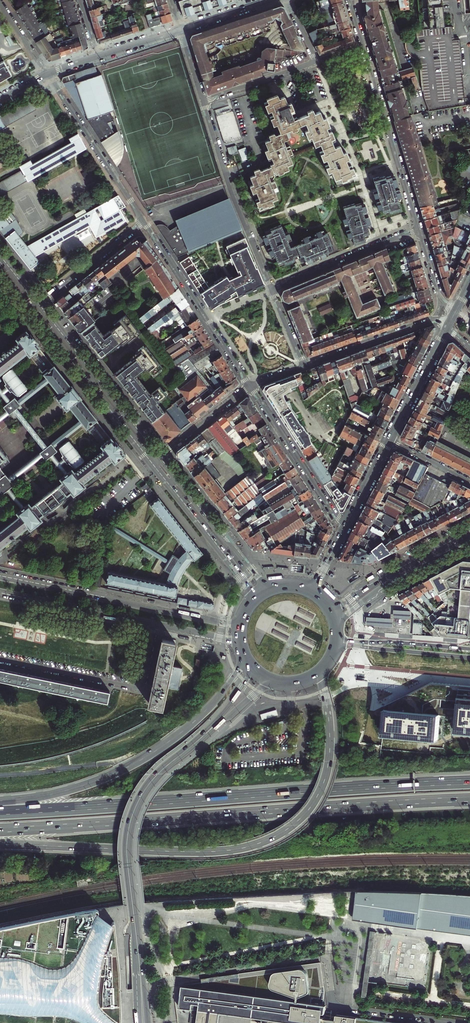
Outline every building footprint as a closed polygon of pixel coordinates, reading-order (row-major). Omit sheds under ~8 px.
[(73,38),(79,37),(83,50),(85,49),(88,45),(84,35),(82,27),(81,24),(81,22),(80,19),(79,17),(77,11),(76,5),(74,0),(61,0),(73,38)] [(156,6),(167,3),(166,0),(148,0),(145,1),(143,2),(145,8),(154,6),(154,7),(156,6)] [(183,17),(233,1),(233,0),(178,0),(183,17)] [(313,3),(315,9),(342,1),(342,0),(321,0),(313,3)] [(362,0),(365,0),(366,13),(363,14),(363,16),(362,18),(365,28),(367,34),(372,49),(374,55),(376,62),(378,69),(379,69),(382,77),(393,74),(396,73),(378,14),(376,0),(362,0)] [(399,11),(409,10),(407,0),(398,0),(399,11)] [(424,30),(444,28),(441,0),(421,0),(424,30)] [(343,6),(342,1),(315,9),(316,13),(320,12),(324,15),(325,15),(333,12),(333,13),(344,9),(343,6)] [(156,6),(158,11),(169,8),(168,5),(167,3),(156,6)] [(27,4),(16,11),(18,13),(19,16),(23,21),(27,29),(29,32),(34,39),(45,57),(47,60),(49,60),(51,61),(53,60),(61,57),(58,43),(44,22),(40,24),(33,14),(27,4)] [(98,8),(89,10),(90,13),(90,16),(91,17),(101,14),(99,7),(98,8)] [(291,49),(305,51),(293,27),(285,10),(284,11),(281,9),(278,8),(278,7),(260,13),(236,21),(229,23),(218,26),(192,35),(190,39),(196,59),(199,69),(207,93),(209,94),(223,89),(233,86),(243,82),(253,78),(261,75),(262,75),(263,74),(263,71),(266,70),(274,71),(275,63),(276,49),(266,48),(262,51),(262,58),(239,67),(239,66),(223,71),(223,72),(221,73),(220,74),(220,75),(213,78),(211,72),(212,72),(211,69),(213,68),(213,67),(212,62),(210,62),(209,62),(203,44),(217,39),(218,40),(219,41),(221,40),(222,42),(223,42),(223,40),(224,39),(225,38),(224,36),(231,34),(231,36),(233,36),(234,36),(235,38),(237,37),(236,35),(238,35),(238,33),(238,32),(244,30),(244,31),(245,32),(247,31),(248,33),(249,32),(248,31),(250,30),(251,29),(250,27),(256,25),(257,27),(258,27),(260,27),(261,29),(262,28),(262,26),(263,25),(264,24),(264,23),(266,22),(265,21),(268,20),(269,21),(271,21),(273,20),(274,19),(276,17),(278,18),(280,18),(282,18),(283,20),(280,26),(291,49)] [(169,8),(158,11),(154,12),(155,15),(153,16),(154,19),(171,13),(170,11),(169,8)] [(333,13),(333,12),(325,15),(328,26),(348,20),(346,16),(344,9),(333,13)] [(157,25),(162,24),(173,20),(172,17),(171,13),(154,19),(151,19),(147,21),(150,28),(157,25)] [(101,14),(91,17),(92,20),(92,23),(104,19),(104,18),(102,18),(101,14)] [(130,23),(131,27),(133,33),(136,33),(138,32),(134,18),(132,18),(131,14),(127,15),(128,18),(130,23)] [(104,19),(92,23),(93,26),(94,29),(100,27),(102,26),(104,25),(104,24),(103,21),(105,20),(104,19)] [(336,31),(340,30),(350,28),(349,24),(348,20),(328,26),(319,28),(317,29),(316,29),(309,33),(310,37),(318,35),(320,40),(321,44),(333,40),(331,33),(336,31)] [(403,20),(396,22),(395,23),(399,32),(404,32),(403,20)] [(100,27),(94,29),(97,38),(105,35),(104,31),(102,32),(100,27)] [(126,29),(122,30),(124,36),(126,36),(131,34),(133,33),(131,27),(126,29)] [(455,62),(453,40),(452,36),(451,27),(444,28),(424,30),(418,30),(416,31),(414,32),(412,33),(410,34),(408,36),(407,37),(406,39),(405,41),(405,43),(405,45),(405,48),(405,50),(406,52),(408,54),(409,55),(411,57),(413,58),(415,59),(417,60),(420,60),(424,98),(423,98),(425,101),(428,111),(429,112),(465,106),(462,76),(461,62),(455,62)] [(350,28),(340,30),(340,33),(338,33),(339,36),(336,37),(336,36),(337,36),(336,31),(331,33),(333,40),(352,35),(351,31),(350,28)] [(122,30),(113,33),(111,34),(113,40),(119,38),(124,36),(122,30)] [(105,35),(97,38),(99,45),(106,42),(113,40),(111,34),(110,32),(108,33),(108,34),(105,35)] [(352,35),(333,40),(321,44),(315,46),(319,55),(339,48),(354,42),(353,39),(352,35)] [(83,50),(79,37),(73,38),(77,52),(80,51),(83,50)] [(74,53),(77,52),(73,38),(68,40),(72,54),(74,53)] [(461,62),(459,39),(453,40),(455,62),(461,62)] [(72,54),(68,40),(63,42),(66,56),(69,55),(72,54)] [(66,56),(63,42),(58,43),(61,57),(64,56),(66,56)] [(23,52),(4,61),(8,68),(10,66),(12,69),(28,62),(23,52)] [(3,62),(0,63),(0,81),(10,75),(3,62)] [(93,131),(116,165),(118,163),(119,160),(121,155),(121,153),(122,151),(122,149),(122,145),(121,141),(120,137),(118,133),(117,131),(113,133),(107,122),(111,121),(109,112),(113,111),(101,74),(97,75),(94,67),(74,74),(76,79),(62,83),(93,131)] [(383,86),(398,82),(411,78),(415,91),(420,89),(412,68),(400,72),(402,77),(394,79),(394,77),(382,81),(382,83),(383,86)] [(61,81),(62,83),(76,79),(74,74),(63,77),(61,81)] [(398,82),(383,86),(389,106),(394,121),(408,117),(406,110),(408,110),(403,95),(401,95),(399,89),(400,89),(398,82)] [(306,124),(302,115),(298,116),(297,114),(294,116),(293,113),(295,112),(293,108),(291,103),(287,104),(286,100),(284,97),(279,99),(277,95),(266,99),(267,101),(265,102),(264,103),(267,112),(271,111),(272,114),(273,117),(272,118),(270,118),(274,128),(277,127),(280,134),(287,131),(306,124)] [(41,107),(35,97),(4,114),(2,110),(0,111),(0,130),(41,107)] [(224,143),(242,137),(231,101),(228,102),(230,109),(218,112),(217,109),(215,110),(224,143)] [(321,146),(332,142),(335,141),(332,131),(329,132),(328,130),(327,128),(330,127),(327,117),(323,118),(321,111),(315,113),(314,109),(308,111),(309,113),(303,115),(302,115),(306,124),(308,130),(306,131),(307,133),(306,133),(309,141),(312,139),(315,145),(315,147),(320,145),(321,146)] [(412,119),(411,116),(408,117),(394,121),(395,125),(402,146),(406,162),(413,185),(417,197),(420,207),(437,203),(435,197),(437,197),(435,192),(434,192),(430,178),(431,178),(430,173),(428,174),(420,146),(421,146),(420,141),(419,141),(414,127),(416,127),(414,122),(413,123),(412,119)] [(287,131),(280,134),(275,136),(274,134),(269,136),(270,140),(264,142),(267,150),(270,157),(271,157),(271,159),(273,163),(273,164),(273,165),(284,160),(290,158),(290,157),(293,155),(293,154),(290,147),(292,146),(289,139),(292,138),(290,133),(304,127),(306,131),(308,130),(306,124),(287,131)] [(88,147),(82,137),(79,133),(78,134),(71,138),(73,142),(33,164),(31,160),(21,166),(23,170),(0,183),(0,196),(87,147),(88,147)] [(323,159),(342,152),(339,146),(334,148),(333,143),(332,142),(321,146),(322,148),(323,151),(320,152),(323,159)] [(236,144),(227,148),(229,155),(238,152),(236,144)] [(248,155),(246,147),(239,149),(242,161),(249,159),(248,155)] [(342,153),(342,152),(323,159),(323,160),(326,159),(328,165),(325,166),(329,176),(332,174),(335,182),(341,180),(342,184),(353,179),(353,178),(355,177),(354,173),(351,166),(348,167),(347,165),(346,163),(349,162),(349,160),(346,152),(342,153)] [(256,171),(254,172),(255,175),(250,177),(253,186),(270,179),(269,176),(274,174),(273,172),(276,171),(278,175),(291,170),(289,166),(293,164),(290,158),(284,160),(273,165),(271,166),(271,167),(261,171),(261,169),(256,171)] [(385,178),(384,176),(373,179),(376,188),(372,189),(375,199),(379,198),(380,202),(376,203),(379,211),(382,210),(383,213),(389,212),(389,214),(400,211),(401,210),(398,201),(402,200),(401,198),(400,193),(399,191),(395,192),(394,188),(398,186),(396,180),(395,179),(395,177),(391,178),(390,176),(385,178)] [(253,186),(250,187),(253,194),(256,193),(257,197),(258,199),(255,200),(258,207),(262,206),(263,210),(274,206),(273,202),(278,200),(275,192),(279,191),(276,185),(273,187),(271,183),(270,179),(253,186)] [(118,196),(114,198),(121,210),(125,207),(127,207),(119,195),(118,196)] [(31,269),(40,262),(35,256),(67,237),(69,241),(88,230),(92,237),(96,235),(97,237),(127,220),(121,210),(114,198),(87,213),(77,219),(28,246),(20,236),(4,216),(0,211),(0,230),(6,238),(31,269)] [(157,223),(155,224),(175,255),(189,250),(188,248),(241,227),(230,201),(177,223),(178,225),(170,230),(168,227),(165,224),(161,223),(157,223)] [(453,201),(438,206),(434,207),(433,205),(437,204),(438,204),(439,204),(439,202),(437,203),(420,207),(421,211),(422,214),(440,209),(448,206),(454,205),(454,202),(453,201)] [(354,205),(354,203),(343,207),(346,218),(342,219),(344,226),(348,225),(349,230),(346,231),(348,238),(351,237),(352,240),(354,245),(365,242),(364,238),(366,238),(368,237),(367,235),(369,234),(368,231),(372,230),(368,217),(365,218),(363,214),(367,213),(365,205),(361,207),(360,203),(354,205)] [(450,212),(460,209),(461,205),(461,203),(457,204),(454,205),(448,206),(450,212)] [(467,209),(461,205),(460,209),(459,213),(464,215),(467,209)] [(75,214),(77,219),(87,213),(85,209),(75,214)] [(441,212),(440,209),(422,214),(423,218),(424,220),(437,216),(436,213),(441,212)] [(460,209),(450,212),(437,216),(424,220),(426,225),(427,229),(441,224),(441,227),(440,227),(442,231),(455,227),(457,220),(459,213),(460,209)] [(9,212),(4,216),(20,236),(24,232),(15,215),(12,216),(9,212)] [(441,224),(427,229),(428,232),(429,235),(442,231),(440,227),(441,227),(441,224)] [(282,227),(281,225),(265,232),(266,236),(263,237),(264,238),(263,238),(266,245),(270,244),(271,248),(268,250),(270,256),(273,258),(275,257),(277,262),(278,265),(285,261),(287,265),(297,261),(296,259),(299,258),(301,264),(307,261),(308,265),(313,263),(312,259),(316,257),(320,256),(321,259),(326,257),(325,254),(332,251),(330,245),(332,244),(327,233),(324,234),(323,231),(316,234),(317,237),(312,239),(310,236),(303,239),(304,242),(290,248),(288,242),(285,235),(282,227)] [(430,241),(431,244),(453,236),(455,227),(442,231),(429,235),(430,241)] [(468,244),(469,245),(469,234),(455,227),(453,236),(468,244)] [(109,277),(109,278),(117,272),(116,271),(117,270),(118,271),(120,269),(120,268),(137,255),(141,255),(149,266),(146,269),(157,287),(158,286),(166,298),(168,296),(179,287),(170,274),(160,258),(152,247),(153,247),(147,238),(145,236),(144,237),(143,237),(141,237),(141,236),(139,236),(107,261),(100,267),(108,277),(109,277)] [(432,246),(433,249),(442,246),(447,245),(454,243),(453,236),(431,244),(432,246)] [(468,244),(453,236),(454,243),(454,244),(463,249),(465,250),(469,252),(469,245),(468,244)] [(189,257),(180,263),(183,267),(186,272),(189,277),(193,282),(198,291),(206,302),(210,309),(222,304),(231,300),(236,298),(239,296),(241,296),(248,292),(263,286),(264,284),(251,252),(249,252),(248,250),(247,247),(248,246),(245,238),(226,246),(238,275),(228,279),(225,276),(209,288),(189,257)] [(398,260),(402,258),(418,252),(417,248),(416,244),(396,252),(398,260)] [(453,249),(452,254),(457,256),(461,259),(469,263),(469,252),(465,250),(463,254),(461,253),(460,256),(459,256),(463,249),(454,244),(453,249)] [(442,246),(433,249),(434,253),(435,255),(447,251),(448,251),(447,245),(442,246)] [(349,263),(333,270),(338,282),(341,280),(346,292),(343,293),(345,298),(348,297),(357,318),(381,308),(378,300),(363,306),(352,279),(373,270),(384,296),(395,292),(384,266),(391,263),(388,255),(386,248),(383,249),(375,253),(362,258),(349,263)] [(447,251),(435,255),(436,258),(436,261),(446,258),(448,257),(447,251)] [(407,259),(408,263),(420,258),(419,256),(418,252),(402,258),(403,261),(407,259)] [(405,272),(411,270),(422,266),(421,262),(420,258),(408,263),(409,267),(406,268),(405,266),(400,267),(402,273),(405,272)] [(446,261),(446,258),(436,261),(437,264),(438,267),(451,263),(451,261),(451,260),(446,261)] [(461,259),(459,263),(459,265),(467,269),(469,266),(469,263),(461,259)] [(439,270),(440,273),(450,270),(450,267),(452,268),(452,264),(454,265),(455,264),(455,263),(451,261),(451,263),(438,267),(439,270)] [(466,272),(467,269),(459,265),(459,263),(456,262),(455,261),(455,263),(455,264),(454,265),(457,267),(456,270),(464,274),(466,272)] [(97,268),(95,270),(101,279),(104,277),(106,280),(108,277),(100,267),(100,266),(97,268)] [(411,270),(413,277),(424,273),(423,270),(422,266),(411,270)] [(450,270),(440,273),(441,276),(442,279),(447,277),(450,277),(452,274),(450,273),(450,271),(453,273),(455,269),(453,268),(452,268),(450,267),(450,270)] [(454,273),(455,273),(457,275),(454,279),(460,282),(462,278),(464,274),(456,270),(455,269),(453,273),(452,273),(453,274),(454,273)] [(101,279),(95,270),(92,272),(89,274),(96,283),(99,281),(101,279)] [(289,303),(336,283),(338,283),(338,282),(333,270),(330,271),(320,275),(310,279),(301,283),(283,291),(281,295),(284,302),(289,303)] [(406,280),(408,279),(413,277),(411,270),(405,272),(406,274),(404,274),(406,280)] [(424,273),(413,277),(415,282),(426,278),(425,276),(424,273)] [(82,280),(90,291),(98,285),(96,283),(89,274),(86,277),(82,280)] [(109,277),(108,277),(106,280),(103,282),(101,283),(105,289),(113,283),(109,278),(109,277)] [(453,283),(452,285),(451,283),(450,284),(451,287),(450,287),(450,286),(444,287),(446,291),(448,299),(452,299),(456,290),(460,282),(454,279),(452,278),(451,279),(450,281),(453,283)] [(81,290),(80,291),(81,292),(84,290),(87,294),(88,293),(90,291),(82,280),(79,282),(77,284),(81,290)] [(427,281),(415,285),(416,288),(411,290),(412,292),(429,287),(428,284),(427,281)] [(74,295),(78,292),(80,291),(81,290),(77,284),(73,287),(70,290),(74,295)] [(179,287),(168,296),(170,299),(173,297),(174,299),(175,301),(184,295),(182,292),(179,287)] [(413,299),(430,293),(430,290),(429,287),(412,292),(394,298),(395,301),(397,300),(397,301),(413,296),(413,299)] [(57,300),(57,302),(59,304),(60,306),(71,297),(73,296),(74,295),(70,290),(57,300)] [(82,298),(65,311),(66,313),(69,316),(70,317),(85,305),(93,299),(88,293),(87,294),(84,296),(82,298)] [(430,293),(413,299),(392,306),(387,307),(389,313),(394,312),(399,310),(403,309),(404,308),(407,307),(409,306),(414,305),(419,303),(424,302),(432,299),(431,295),(430,293)] [(71,297),(60,306),(62,308),(65,311),(82,298),(80,295),(75,299),(73,300),(71,297)] [(184,295),(175,301),(176,302),(177,303),(185,297),(184,296),(184,295)] [(168,296),(166,298),(163,299),(167,304),(169,302),(172,301),(170,299),(168,296)] [(187,300),(185,297),(177,303),(182,310),(190,304),(187,300)] [(163,299),(159,303),(163,308),(165,306),(167,304),(163,299)] [(424,302),(419,303),(424,317),(426,316),(429,315),(428,312),(425,306),(424,302)] [(159,303),(154,306),(158,311),(161,309),(163,308),(159,303)] [(416,311),(419,319),(421,318),(424,317),(419,303),(414,305),(415,306),(414,306),(415,308),(416,311)] [(195,312),(190,304),(182,310),(180,311),(175,315),(171,318),(166,322),(161,325),(157,329),(152,332),(160,343),(164,340),(160,333),(176,321),(182,329),(189,324),(199,318),(195,312)] [(333,311),(330,304),(318,309),(321,315),(333,311)] [(85,305),(70,317),(72,320),(75,324),(90,312),(85,305)] [(409,308),(414,321),(416,320),(419,319),(416,311),(414,311),(413,309),(415,308),(414,306),(415,306),(414,305),(409,306),(410,308),(409,308)] [(154,306),(150,310),(153,315),(156,313),(158,311),(154,306)] [(300,306),(287,311),(289,314),(293,324),(297,334),(301,344),(311,340),(314,339),(300,306)] [(405,312),(407,317),(409,323),(412,322),(414,321),(409,308),(410,308),(409,306),(407,307),(408,310),(405,312)] [(150,310),(145,313),(148,318),(151,317),(153,315),(150,310)] [(90,312),(75,324),(77,327),(79,329),(94,317),(90,312)] [(140,317),(145,324),(147,323),(145,321),(147,320),(148,318),(145,313),(140,317)] [(393,328),(390,317),(388,313),(386,314),(387,317),(385,318),(389,330),(391,329),(393,328)] [(94,322),(81,332),(102,358),(108,353),(116,347),(117,348),(123,344),(124,345),(126,344),(128,342),(129,343),(142,334),(127,315),(119,321),(117,320),(115,322),(118,326),(115,328),(114,327),(104,335),(94,322)] [(399,326),(396,320),(395,315),(390,317),(393,328),(396,327),(399,326)] [(96,320),(94,317),(79,329),(81,332),(94,322),(96,320)] [(389,330),(385,318),(384,317),(382,317),(379,318),(380,321),(383,332),(386,331),(389,330)] [(202,322),(199,318),(189,324),(192,329),(190,330),(189,329),(189,330),(188,331),(187,330),(173,339),(176,342),(181,339),(203,325),(202,322)] [(383,332),(380,321),(379,318),(378,318),(374,320),(375,322),(378,333),(381,333),(383,332)] [(375,322),(369,324),(373,335),(375,334),(378,333),(375,322)] [(364,326),(364,327),(368,337),(370,336),(373,335),(369,324),(364,326)] [(196,333),(197,336),(207,330),(205,328),(203,325),(181,339),(184,344),(186,343),(185,340),(196,333)] [(433,326),(419,331),(419,332),(420,337),(421,337),(429,342),(432,336),(436,329),(435,327),(433,326)] [(364,327),(359,329),(363,339),(366,338),(368,337),(364,327)] [(352,328),(347,330),(347,332),(348,334),(351,343),(354,342),(357,341),(353,331),(352,328)] [(26,353),(28,356),(38,349),(40,348),(37,344),(38,343),(30,332),(28,333),(25,329),(14,338),(17,342),(6,350),(4,348),(3,348),(2,349),(1,350),(3,352),(0,355),(0,373),(26,353)] [(359,329),(353,331),(357,341),(360,340),(363,339),(359,329)] [(202,342),(211,336),(210,335),(208,332),(207,330),(197,336),(195,337),(186,343),(184,344),(181,339),(176,342),(172,345),(165,349),(177,366),(190,357),(195,354),(194,351),(192,349),(202,342)] [(333,350),(329,341),(328,336),(327,334),(323,336),(328,351),(330,350),(333,350)] [(343,335),(339,337),(342,346),(345,345),(347,345),(343,335)] [(405,336),(403,337),(404,342),(404,344),(405,348),(406,350),(407,349),(409,346),(410,344),(411,343),(410,340),(408,335),(405,336)] [(194,351),(195,354),(214,341),(213,340),(211,336),(202,342),(203,345),(194,351)] [(328,351),(323,336),(319,337),(321,344),(320,344),(323,353),(325,352),(328,351)] [(321,344),(319,337),(314,339),(315,341),(316,345),(315,346),(319,355),(321,354),(323,353),(320,344),(321,344)] [(342,346),(339,337),(334,339),(337,348),(340,347),(342,346)] [(395,339),(399,348),(400,348),(400,349),(404,348),(403,345),(402,345),(402,344),(402,343),(403,342),(401,337),(399,338),(395,339)] [(429,342),(421,337),(420,337),(416,338),(415,338),(414,340),(413,341),(415,342),(417,343),(426,347),(428,344),(429,342)] [(160,343),(165,349),(172,345),(167,338),(164,340),(160,343)] [(319,355),(315,346),(314,341),(315,341),(314,339),(311,340),(313,345),(310,345),(311,347),(312,350),(311,351),(313,357),(316,356),(319,355)] [(337,348),(334,339),(329,341),(333,350),(335,349),(337,348)] [(393,340),(390,341),(392,349),(394,353),(400,351),(399,350),(400,349),(400,348),(399,348),(395,339),(393,340)] [(278,342),(280,348),(289,346),(287,340),(278,342)] [(313,345),(311,340),(301,344),(302,347),(304,351),(309,350),(308,348),(310,347),(310,348),(311,347),(310,345),(313,345)] [(194,364),(199,370),(206,366),(223,355),(218,348),(214,341),(195,354),(190,357),(194,364)] [(392,349),(390,341),(387,342),(384,343),(387,352),(387,355),(388,356),(389,355),(388,352),(391,351),(391,350),(392,349)] [(425,350),(426,347),(417,343),(413,341),(411,343),(410,344),(409,346),(414,349),(423,353),(425,350)] [(381,354),(387,352),(384,343),(381,344),(378,345),(381,354)] [(449,347),(447,350),(459,356),(463,367),(464,362),(466,353),(455,343),(450,344),(449,347)] [(381,354),(378,345),(375,346),(372,347),(374,353),(375,352),(376,356),(381,354)] [(147,415),(151,421),(168,408),(160,398),(170,391),(167,388),(166,389),(164,386),(156,393),(141,373),(148,367),(155,377),(164,370),(163,368),(164,367),(147,346),(146,347),(145,346),(137,352),(138,354),(134,357),(131,359),(132,360),(127,364),(124,366),(125,366),(121,369),(114,374),(122,384),(147,415)] [(423,353),(414,349),(409,346),(407,349),(406,350),(407,351),(411,354),(410,355),(420,360),(422,356),(423,353)] [(309,358),(313,357),(311,351),(312,350),(311,347),(310,348),(310,347),(308,348),(309,350),(304,351),(306,357),(308,357),(309,358)] [(365,350),(368,359),(373,357),(372,353),(373,353),(371,348),(368,349),(365,350)] [(405,348),(404,348),(400,349),(399,350),(400,351),(400,353),(402,358),(403,362),(408,360),(408,359),(407,351),(406,350),(405,348)] [(52,366),(38,349),(28,356),(42,374),(52,366)] [(368,359),(365,350),(362,351),(359,352),(363,362),(366,361),(367,362),(369,361),(368,359)] [(459,356),(447,350),(445,354),(443,358),(459,366),(462,368),(463,367),(459,356)] [(411,354),(407,351),(408,359),(408,360),(407,362),(416,367),(418,363),(420,360),(410,355),(411,354)] [(350,355),(356,371),(358,370),(357,369),(358,368),(357,364),(359,363),(359,364),(359,365),(360,366),(362,365),(361,363),(358,353),(354,354),(350,355)] [(396,361),(393,354),(389,355),(388,356),(389,361),(391,366),(391,368),(400,372),(402,373),(407,362),(408,360),(403,362),(402,358),(396,361)] [(223,355),(206,366),(208,368),(213,365),(215,368),(226,360),(225,358),(223,355)] [(348,356),(346,357),(349,367),(352,366),(352,367),(351,368),(350,369),(353,378),(356,377),(356,379),(358,378),(357,375),(356,371),(350,355),(348,356)] [(212,386),(199,370),(194,364),(190,357),(177,366),(186,378),(200,396),(205,392),(207,390),(212,386)] [(337,360),(336,360),(340,373),(352,410),(355,404),(359,397),(355,395),(346,369),(349,368),(349,367),(346,357),(344,358),(337,360)] [(462,368),(459,366),(443,358),(440,364),(439,366),(458,375),(462,368)] [(219,373),(230,366),(228,364),(226,360),(215,368),(213,369),(214,372),(218,370),(219,373)] [(332,362),(330,362),(334,374),(335,375),(340,373),(336,360),(332,362)] [(415,369),(416,367),(407,362),(402,373),(411,378),(412,375),(415,369)] [(323,365),(327,376),(333,374),(329,363),(325,364),(323,365)] [(53,365),(52,366),(42,374),(45,377),(48,382),(58,394),(54,397),(65,411),(68,408),(78,421),(81,425),(85,429),(87,428),(96,420),(80,399),(81,398),(75,390),(70,384),(69,385),(53,365)] [(320,366),(317,367),(321,376),(324,386),(326,384),(324,379),(327,378),(327,376),(323,365),(320,366)] [(218,381),(214,376),(212,373),(211,372),(210,371),(208,368),(206,366),(199,370),(212,386),(221,398),(224,396),(228,393),(224,388),(222,386),(218,381)] [(232,369),(230,366),(219,373),(217,374),(219,377),(222,375),(224,378),(233,371),(232,369)] [(438,369),(436,372),(461,384),(463,379),(463,378),(458,375),(439,366),(438,369)] [(314,368),(311,369),(315,379),(321,376),(317,367),(314,368)] [(5,387),(6,389),(8,391),(9,390),(10,391),(11,392),(12,393),(13,394),(14,395),(15,395),(16,394),(17,395),(25,390),(24,389),(25,388),(10,369),(9,370),(1,375),(2,376),(1,377),(1,379),(2,380),(3,382),(3,383),(4,384),(3,385),(5,387)] [(224,385),(227,383),(237,377),(235,375),(233,371),(224,378),(225,380),(222,382),(224,385)] [(377,377),(377,376),(375,377),(374,375),(373,372),(368,373),(370,379),(373,388),(375,387),(378,386),(376,381),(375,378),(377,377)] [(435,375),(433,378),(449,386),(451,387),(452,385),(454,386),(453,388),(458,391),(461,384),(436,372),(435,375)] [(298,384),(301,393),(307,389),(301,373),(298,374),(295,375),(298,384)] [(409,382),(410,379),(399,373),(398,374),(397,374),(396,374),(398,376),(399,377),(398,378),(400,379),(399,382),(407,386),(409,382)] [(298,384),(295,375),(291,376),(263,386),(262,389),(283,423),(304,455),(308,460),(317,454),(310,444),(311,443),(308,434),(297,419),(286,402),(283,394),(288,390),(291,389),(290,387),(298,384)] [(321,376),(315,379),(316,384),(307,389),(301,393),(304,400),(324,386),(321,376)] [(48,382),(45,377),(44,378),(17,399),(20,403),(22,402),(47,382),(48,382)] [(237,377),(227,383),(229,385),(225,387),(224,388),(228,393),(240,383),(240,382),(239,380),(237,377)] [(202,413),(209,407),(200,396),(186,378),(174,388),(182,398),(184,400),(188,405),(197,417),(202,413)] [(358,379),(362,391),(367,390),(367,388),(365,381),(364,378),(358,379)] [(381,379),(376,381),(378,386),(387,383),(385,378),(381,379)] [(449,386),(433,378),(431,381),(430,385),(443,391),(444,389),(441,387),(441,386),(447,389),(449,386)] [(399,382),(396,380),(391,382),(387,383),(388,384),(392,386),(403,392),(405,389),(407,386),(399,382)] [(428,388),(426,391),(453,405),(455,398),(450,395),(449,398),(441,394),(443,391),(430,385),(428,388)] [(207,390),(210,394),(216,402),(218,401),(221,398),(212,386),(207,390)] [(403,392),(392,386),(388,394),(400,400),(401,396),(403,392)] [(400,400),(388,394),(375,387),(373,388),(371,389),(368,395),(383,403),(395,409),(397,404),(400,400)] [(458,391),(453,388),(452,388),(451,391),(449,394),(450,395),(455,398),(458,391)] [(424,395),(422,399),(432,404),(434,401),(437,402),(437,403),(443,406),(441,409),(449,413),(451,408),(453,405),(426,391),(424,395)] [(200,396),(209,407),(211,406),(214,404),(208,396),(205,392),(200,396)] [(215,403),(216,402),(210,394),(208,396),(214,404),(215,403)] [(15,407),(20,403),(17,399),(14,396),(8,400),(7,401),(6,402),(3,404),(5,408),(8,412),(12,410),(13,408),(15,407)] [(246,413),(249,418),(259,411),(254,404),(250,397),(247,397),(239,403),(246,413)] [(419,405),(430,410),(431,409),(436,411),(436,412),(448,417),(449,413),(441,409),(432,404),(422,399),(421,402),(419,405)] [(167,441),(192,422),(182,410),(178,405),(176,402),(168,408),(151,421),(159,431),(167,441)] [(395,409),(383,403),(379,410),(391,416),(393,412),(395,409)] [(367,419),(369,420),(385,429),(387,424),(389,421),(373,413),(355,404),(352,410),(352,411),(357,414),(363,417),(367,419)] [(197,417),(188,405),(182,410),(192,422),(194,419),(197,417)] [(241,412),(236,406),(234,407),(232,409),(237,415),(240,414),(241,412)] [(47,445),(15,407),(13,408),(12,410),(44,448),(45,447),(47,445)] [(428,414),(429,412),(418,407),(417,409),(416,411),(427,417),(433,419),(434,417),(430,414),(428,414)] [(3,416),(8,412),(5,408),(0,412),(0,418),(3,416)] [(391,416),(379,410),(376,408),(373,413),(389,421),(390,418),(391,416)] [(228,412),(233,418),(237,415),(232,409),(230,411),(228,412)] [(248,418),(243,421),(245,424),(251,420),(253,424),(263,418),(261,415),(259,411),(249,418),(248,418)] [(357,414),(352,411),(348,418),(352,420),(354,421),(357,414)] [(413,417),(433,427),(442,432),(445,426),(441,424),(438,422),(437,425),(434,423),(426,419),(427,417),(416,411),(414,414),(413,417)] [(230,421),(233,418),(228,412),(226,413),(224,415),(230,421)] [(363,417),(357,414),(354,421),(357,422),(360,423),(363,417)] [(367,419),(363,417),(360,423),(363,425),(365,427),(367,424),(369,420),(367,419)] [(411,420),(409,424),(422,430),(424,425),(425,427),(432,430),(433,427),(413,417),(411,420)] [(265,421),(263,418),(253,424),(247,428),(245,424),(243,421),(242,422),(234,427),(243,439),(247,436),(259,428),(267,423),(265,421)] [(96,420),(87,428),(101,445),(110,437),(96,420)] [(208,428),(225,450),(231,455),(232,454),(240,449),(218,420),(212,424),(208,428)] [(385,429),(369,420),(367,424),(372,426),(371,427),(370,427),(369,427),(368,429),(370,430),(381,436),(383,432),(385,429)] [(53,440),(50,442),(53,446),(81,425),(78,421),(77,421),(53,440)] [(348,426),(345,424),(342,430),(347,433),(348,433),(351,427),(348,426)] [(407,429),(423,438),(426,432),(422,430),(409,424),(408,426),(407,429)] [(269,427),(268,425),(260,430),(260,431),(263,435),(271,430),(269,427)] [(353,429),(351,427),(348,433),(352,436),(353,436),(356,430),(353,429)] [(428,433),(432,435),(436,437),(437,438),(439,439),(442,434),(442,432),(433,427),(432,430),(428,433)] [(219,455),(225,450),(208,428),(205,430),(201,433),(211,445),(219,455)] [(405,431),(404,434),(417,441),(421,443),(423,438),(407,429),(405,431)] [(275,435),(271,430),(263,435),(261,436),(267,444),(265,446),(266,448),(278,441),(275,435)] [(356,430),(353,436),(357,438),(359,439),(362,433),(359,432),(356,430)] [(381,436),(370,430),(368,432),(367,435),(379,441),(380,438),(381,436)] [(379,441),(367,435),(363,432),(362,433),(359,439),(375,447),(377,444),(379,441)] [(423,451),(432,435),(428,433),(426,432),(423,438),(421,443),(418,449),(421,450),(423,451)] [(211,445),(201,433),(199,435),(196,437),(204,448),(205,449),(211,445)] [(251,437),(250,439),(252,442),(259,437),(257,433),(251,437)] [(348,433),(347,433),(344,438),(349,441),(352,436),(348,433)] [(417,441),(404,434),(403,436),(402,438),(403,439),(403,441),(418,449),(421,443),(417,441)] [(436,437),(432,435),(423,451),(426,453),(428,454),(434,441),(435,439),(436,437)] [(247,436),(243,439),(248,445),(252,442),(250,439),(247,436)] [(110,437),(101,445),(99,446),(102,449),(75,470),(72,467),(66,472),(64,474),(59,478),(62,481),(71,493),(73,496),(87,485),(84,482),(91,477),(92,479),(94,479),(95,478),(95,476),(94,475),(107,464),(109,467),(113,464),(125,455),(122,451),(115,441),(114,441),(111,437),(110,437)] [(204,448),(196,437),(193,440),(191,441),(199,452),(204,448)] [(357,438),(354,444),(372,453),(374,449),(375,447),(359,439),(357,438)] [(60,455),(62,457),(64,460),(66,463),(67,462),(68,462),(69,463),(70,464),(71,465),(72,466),(73,466),(74,466),(75,466),(82,461),(82,460),(83,460),(67,439),(66,440),(59,446),(58,447),(58,449),(59,450),(59,451),(60,452),(61,453),(61,454),(60,455)] [(199,452),(191,441),(188,443),(186,445),(194,456),(197,455),(199,452)] [(282,447),(278,441),(266,448),(261,451),(260,450),(258,452),(260,456),(261,456),(262,457),(263,457),(264,457),(267,462),(266,463),(266,464),(266,465),(267,466),(268,467),(269,468),(270,468),(271,468),(272,468),(279,463),(285,472),(295,466),(293,464),(288,457),(282,447)] [(435,442),(434,441),(428,454),(431,455),(433,456),(437,446),(437,445),(435,444),(436,443),(435,442)] [(53,446),(50,442),(47,445),(45,447),(44,448),(39,451),(42,455),(45,458),(49,455),(51,454),(52,453),(56,450),(53,446)] [(356,452),(370,458),(371,455),(372,453),(354,444),(352,443),(350,447),(351,448),(351,449),(352,449),(356,452)] [(456,452),(438,443),(437,445),(437,446),(451,454),(469,463),(469,460),(456,452)] [(178,453),(178,455),(181,459),(185,464),(194,456),(186,445),(179,451),(178,453)] [(437,446),(433,456),(438,459),(460,470),(469,475),(469,463),(451,454),(437,446)] [(351,449),(347,447),(344,452),(344,453),(346,454),(348,455),(349,456),(352,449),(351,449)] [(232,467),(242,480),(248,475),(232,454),(231,455),(225,450),(219,455),(232,467)] [(42,455),(39,451),(33,455),(30,458),(16,469),(7,476),(9,478),(10,480),(17,474),(20,472),(33,462),(35,460),(42,455)] [(347,462),(346,464),(362,472),(365,468),(368,462),(370,458),(356,452),(354,457),(353,456),(352,457),(349,456),(348,455),(346,459),(347,460),(351,462),(350,463),(347,462)] [(393,455),(391,459),(405,465),(409,457),(398,452),(394,453),(393,455)] [(58,461),(52,453),(51,454),(49,455),(64,474),(66,472),(60,464),(64,460),(62,457),(58,461)] [(197,455),(194,456),(185,464),(187,467),(189,469),(205,457),(203,454),(199,457),(197,455)] [(205,457),(189,469),(191,472),(194,475),(210,462),(213,460),(209,454),(205,457)] [(320,459),(317,454),(308,460),(309,462),(310,465),(320,459)] [(409,457),(405,465),(411,468),(415,461),(412,459),(409,457)] [(313,469),(323,463),(320,459),(310,465),(312,467),(313,469)] [(389,462),(387,467),(397,472),(398,469),(404,472),(405,469),(409,472),(411,468),(405,465),(391,459),(389,462)] [(346,464),(343,462),(340,461),(338,465),(337,467),(359,478),(361,475),(362,472),(346,464)] [(420,484),(426,474),(429,468),(422,464),(415,461),(411,468),(409,472),(408,473),(408,474),(406,477),(407,478),(416,482),(420,484)] [(210,462),(194,475),(204,488),(215,480),(221,475),(210,462)] [(327,469),(324,465),(314,471),(316,473),(317,475),(327,469)] [(295,466),(285,472),(274,480),(278,486),(281,484),(285,481),(299,473),(297,470),(295,466)] [(359,478),(337,467),(333,475),(355,487),(357,482),(359,478)] [(405,477),(397,472),(387,467),(385,470),(384,473),(402,483),(403,481),(405,477)] [(330,474),(327,469),(317,475),(319,477),(320,479),(330,474)] [(408,473),(409,472),(405,469),(404,472),(398,469),(397,472),(405,477),(406,477),(408,474),(406,473),(406,472),(408,473)] [(7,476),(5,473),(0,476),(0,490),(3,493),(7,490),(10,488),(14,485),(10,480),(9,478),(7,476)] [(299,473),(285,481),(289,486),(290,488),(293,485),(303,479),(301,476),(299,473)] [(401,484),(402,483),(384,473),(383,475),(381,478),(393,484),(394,482),(396,483),(398,483),(399,483),(401,484)] [(330,474),(320,479),(322,482),(323,484),(331,479),(332,478),(330,474)] [(420,485),(417,490),(415,493),(414,492),(411,491),(408,496),(413,498),(410,503),(409,504),(424,512),(424,511),(429,509),(429,510),(430,509),(436,506),(439,504),(442,503),(443,503),(445,498),(449,490),(454,481),(449,478),(448,481),(447,480),(445,479),(444,480),(443,480),(443,481),(442,481),(442,482),(439,480),(426,474),(420,484),(420,485)] [(248,475),(242,480),(225,493),(233,505),(236,503),(241,509),(242,508),(246,505),(250,502),(254,499),(261,493),(259,489),(255,484),(248,475)] [(259,489),(271,481),(267,475),(255,484),(259,489)] [(331,479),(337,486),(338,484),(342,490),(351,494),(354,489),(355,487),(333,475),(332,478),(331,479)] [(380,481),(392,487),(392,485),(393,484),(381,478),(381,479),(380,481)] [(413,487),(416,482),(407,478),(405,483),(409,485),(413,487)] [(294,487),(296,488),(305,482),(304,481),(303,479),(293,485),(294,487)] [(331,479),(323,484),(332,499),(339,509),(343,509),(346,504),(348,500),(343,494),(339,489),(337,486),(331,479)] [(215,480),(204,488),(206,490),(209,494),(220,486),(215,480)] [(263,496),(268,493),(272,490),(277,487),(278,486),(274,480),(271,481),(259,489),(261,493),(263,496)] [(71,493),(62,481),(51,490),(44,495),(31,505),(40,517),(56,505),(71,493)] [(378,484),(377,487),(387,492),(388,491),(391,493),(390,494),(394,496),(394,495),(396,492),(397,490),(393,488),(392,487),(380,481),(378,484)] [(446,502),(449,501),(459,483),(457,482),(454,481),(449,490),(452,491),(450,495),(449,495),(446,499),(445,498),(443,503),(446,502)] [(295,497),(309,488),(307,485),(305,482),(296,488),(292,491),(292,492),(295,497)] [(459,483),(449,501),(453,501),(457,500),(464,486),(462,485),(459,483)] [(338,484),(337,486),(339,489),(343,494),(348,500),(350,497),(351,494),(342,490),(338,484)] [(152,493),(146,485),(141,488),(148,497),(152,493)] [(225,493),(220,486),(209,494),(211,497),(214,501),(225,493)] [(464,486),(457,500),(458,500),(459,498),(460,498),(461,498),(462,496),(465,497),(465,496),(469,488),(467,487),(464,486)] [(21,508),(24,506),(10,488),(7,490),(21,508)] [(311,492),(309,488),(295,497),(291,499),(290,500),(293,505),(294,506),(298,503),(299,503),(297,500),(301,497),(303,500),(308,496),(308,497),(313,494),(311,492)] [(383,499),(386,494),(376,488),(375,491),(373,494),(383,499)] [(233,505),(225,493),(214,501),(220,508),(223,512),(233,505)] [(261,493),(254,499),(257,503),(258,505),(259,506),(262,503),(267,500),(263,496),(261,493)] [(305,508),(317,500),(315,498),(313,494),(308,497),(308,496),(303,500),(305,503),(300,506),(298,503),(294,506),(296,508),(298,512),(303,510),(305,508)] [(372,496),(372,497),(389,505),(394,498),(387,494),(386,494),(383,499),(373,494),(372,496)] [(202,553),(157,497),(148,503),(185,550),(184,551),(183,552),(182,554),(180,555),(179,557),(177,558),(171,554),(167,560),(165,564),(162,570),(168,574),(168,575),(167,577),(167,579),(166,581),(165,584),(107,571),(104,582),(163,595),(163,597),(170,599),(171,597),(175,598),(177,589),(178,584),(179,581),(180,577),(181,574),(183,571),(186,568),(186,567),(187,566),(188,564),(191,562),(194,559),(197,557),(202,553)] [(398,520),(401,517),(406,509),(408,505),(394,498),(389,505),(372,497),(370,501),(368,505),(398,521),(398,520)] [(465,517),(468,515),(469,514),(469,511),(466,503),(464,500),(463,499),(460,500),(462,503),(459,504),(465,517)] [(267,501),(267,500),(262,503),(266,508),(262,511),(265,515),(267,514),(270,519),(269,519),(272,523),(260,530),(262,533),(267,529),(271,535),(272,537),(277,545),(280,543),(297,532),(302,528),(306,525),(304,522),(298,512),(296,508),(292,510),(290,507),(293,505),(290,500),(286,502),(283,504),(285,507),(279,511),(275,513),(273,510),(270,505),(269,503),(267,501)] [(311,512),(316,508),(316,510),(321,507),(320,505),(317,500),(305,508),(309,513),(311,512)] [(457,500),(453,501),(455,506),(452,507),(459,520),(462,518),(465,517),(459,504),(458,503),(457,500)] [(449,508),(446,510),(453,523),(456,521),(459,520),(452,507),(449,501),(446,502),(449,508)] [(40,517),(31,505),(28,502),(24,506),(21,508),(16,512),(19,515),(0,530),(0,549),(12,539),(13,541),(15,542),(16,541),(16,539),(15,537),(28,527),(30,530),(42,520),(40,517)] [(226,516),(228,519),(238,511),(241,509),(236,503),(233,505),(223,512),(226,516)] [(453,523),(446,510),(443,511),(439,504),(436,506),(438,510),(447,526),(450,525),(453,523)] [(396,523),(398,521),(368,505),(365,509),(364,513),(377,520),(379,515),(385,518),(383,523),(393,528),(394,527),(396,523)] [(316,508),(311,512),(313,516),(304,522),(306,525),(309,523),(315,519),(324,512),(323,510),(321,507),(316,510),(316,508)] [(410,525),(407,528),(415,543),(418,541),(422,539),(411,519),(406,509),(401,517),(402,519),(405,517),(409,524),(410,524),(410,525)] [(441,529),(435,518),(432,519),(429,515),(432,513),(430,509),(429,510),(429,509),(424,511),(424,512),(426,517),(435,533),(438,531),(441,529)] [(434,517),(435,518),(441,529),(444,528),(447,526),(438,510),(436,511),(437,515),(434,517)] [(238,511),(228,519),(230,521),(232,523),(238,518),(241,516),(238,511)] [(257,511),(254,513),(252,514),(250,515),(254,521),(261,517),(260,514),(259,514),(257,511)] [(326,515),(324,512),(315,519),(317,521),(312,524),(315,526),(328,517),(326,515)] [(377,520),(364,513),(362,516),(360,520),(372,526),(374,522),(376,524),(381,527),(382,525),(383,526),(381,531),(385,533),(386,531),(389,534),(393,528),(383,523),(377,520)] [(248,525),(238,531),(241,535),(253,529),(269,519),(270,519),(267,514),(265,515),(261,517),(254,521),(248,525)] [(432,534),(435,533),(426,517),(424,519),(423,518),(421,514),(418,515),(429,536),(432,534)] [(247,517),(244,519),(248,525),(254,521),(250,515),(247,517)] [(425,537),(429,536),(418,515),(411,519),(422,539),(425,537)] [(330,520),(328,517),(315,526),(321,529),(331,522),(330,520)] [(238,518),(232,523),(233,524),(234,527),(238,531),(248,525),(244,519),(243,518),(240,520),(239,519),(238,518)] [(356,527),(354,532),(369,539),(373,531),(382,536),(381,537),(383,537),(384,535),(385,533),(381,531),(372,526),(360,520),(356,527)] [(415,543),(407,528),(403,530),(402,528),(398,520),(398,521),(396,523),(408,546),(411,545),(415,543)] [(108,522),(107,522),(103,525),(103,526),(103,527),(103,528),(103,529),(104,529),(105,530),(106,531),(107,531),(109,530),(110,530),(111,529),(111,528),(112,526),(111,525),(111,524),(110,523),(108,522)] [(333,526),(331,522),(321,529),(331,535),(333,531),(334,529),(333,526)] [(329,538),(331,535),(321,529),(315,526),(312,524),(309,523),(306,525),(302,528),(313,534),(319,537),(327,541),(329,538)] [(408,546),(396,523),(394,527),(397,533),(391,537),(392,538),(402,550),(405,548),(408,546)] [(145,548),(111,528),(111,529),(110,530),(109,530),(158,559),(165,564),(167,560),(145,548)] [(305,556),(309,557),(311,543),(312,537),(313,534),(302,528),(297,532),(296,537),(301,538),(301,539),(304,540),(301,556),(305,556)] [(253,529),(241,535),(243,537),(244,539),(255,532),(253,529)] [(265,538),(262,533),(260,530),(255,532),(244,539),(248,544),(250,547),(263,539),(265,538)] [(297,532),(280,543),(277,545),(271,549),(271,552),(280,553),(294,555),(295,546),(296,537),(297,532)] [(370,540),(369,539),(354,532),(352,535),(350,539),(356,542),(361,545),(366,548),(368,543),(370,540)] [(383,537),(382,539),(394,554),(398,552),(402,550),(392,538),(388,541),(384,535),(383,537)] [(368,543),(382,560),(386,558),(394,554),(382,539),(380,536),(373,541),(370,540),(368,543)] [(269,539),(269,538),(267,539),(268,540),(266,541),(271,549),(277,545),(272,537),(269,539)] [(298,555),(301,556),(304,540),(301,539),(301,538),(296,537),(295,546),(294,555),(298,555)] [(311,543),(309,557),(318,558),(323,548),(327,541),(319,537),(317,542),(316,541),(314,543),(313,543),(311,543)] [(263,539),(250,547),(251,548),(252,549),(259,550),(264,551),(265,548),(266,544),(265,542),(263,539)] [(350,555),(356,542),(350,539),(345,549),(339,561),(346,562),(350,555)] [(361,545),(356,542),(350,555),(346,562),(349,562),(353,563),(361,545)] [(361,545),(353,563),(358,563),(368,565),(371,565),(373,565),(382,560),(368,543),(366,548),(361,545)] [(468,559),(458,565),(436,576),(442,586),(445,585),(451,598),(448,599),(449,600),(449,617),(441,618),(438,620),(434,615),(432,616),(429,619),(437,628),(444,637),(452,637),(469,639),(469,559),(468,559)] [(435,577),(432,579),(440,595),(445,593),(448,599),(451,598),(445,585),(442,586),(436,576),(435,577)] [(429,580),(425,582),(434,598),(436,596),(441,605),(442,604),(443,606),(446,603),(444,601),(444,602),(440,595),(432,579),(429,580)] [(422,583),(419,585),(430,599),(434,598),(425,582),(422,583)] [(416,587),(413,588),(423,601),(424,603),(426,601),(436,613),(439,611),(438,609),(430,599),(419,585),(416,587)] [(410,590),(406,592),(417,605),(429,619),(432,616),(421,603),(423,601),(413,588),(410,590)] [(403,594),(400,595),(417,616),(420,620),(421,621),(425,618),(415,607),(417,605),(406,592),(403,594)] [(214,603),(178,597),(177,604),(213,610),(214,603)] [(298,612),(312,620),(315,615),(300,608),(298,612)] [(394,614),(393,619),(411,620),(412,611),(394,610),(394,614)] [(294,620),(308,627),(311,623),(296,615),(294,620)] [(382,618),(367,618),(367,627),(383,627),(393,628),(393,619),(382,618)] [(277,622),(275,627),(286,632),(289,628),(277,622)] [(423,624),(414,623),(414,635),(423,635),(423,624)] [(444,637),(437,628),(431,633),(434,636),(444,637)] [(274,629),(272,633),(287,641),(289,637),(274,629)] [(305,636),(302,641),(313,646),(316,642),(305,636)] [(175,641),(162,639),(159,658),(157,657),(157,659),(157,661),(158,661),(153,686),(152,686),(151,688),(151,689),(152,689),(149,703),(161,706),(164,695),(165,695),(167,686),(175,688),(178,688),(180,679),(182,667),(173,665),(172,665),(174,656),(172,656),(175,641)] [(297,641),(295,645),(310,653),(312,649),(297,641)] [(109,691),(93,687),(65,681),(43,677),(17,671),(0,668),(0,680),(107,702),(109,691)] [(460,688),(443,686),(431,685),(386,706),(382,734),(438,739),(440,716),(457,718),(456,732),(469,733),(469,689),(460,688)] [(277,710),(260,714),(261,720),(278,715),(277,710)] [(419,891),(380,890),(357,890),(357,895),(356,898),(361,898),(358,918),(416,925),(469,932),(469,895),(419,891)] [(122,1020),(123,1020),(124,1019),(125,1018),(123,968),(118,919),(117,918),(116,919),(116,920),(107,913),(102,910),(102,908),(101,906),(99,906),(77,910),(7,924),(0,925),(0,1022),(120,1022),(122,1020)] [(362,996),(369,997),(376,931),(370,931),(362,996)] [(420,978),(422,977),(422,973),(420,973),(424,970),(423,970),(423,968),(418,968),(418,963),(416,961),(411,964),(411,967),(408,966),(407,965),(407,963),(405,961),(406,960),(404,958),(406,957),(401,956),(399,954),(398,964),(397,965),(397,973),(387,972),(391,977),(420,978)] [(227,1013),(238,1015),(244,1015),(269,1019),(269,1021),(265,1021),(264,1022),(328,1022),(328,1014),(332,1014),(333,1006),(317,1005),(317,1000),(323,1000),(323,999),(324,999),(324,1001),(326,1001),(326,999),(328,999),(328,1001),(330,1001),(330,993),(326,964),(244,975),(245,979),(208,984),(188,987),(185,1009),(205,1012),(204,1019),(204,1022),(225,1022),(227,1013)] [(207,981),(208,984),(245,979),(244,975),(207,981)] [(344,1014),(343,1021),(342,1022),(409,1022),(344,1014)]
